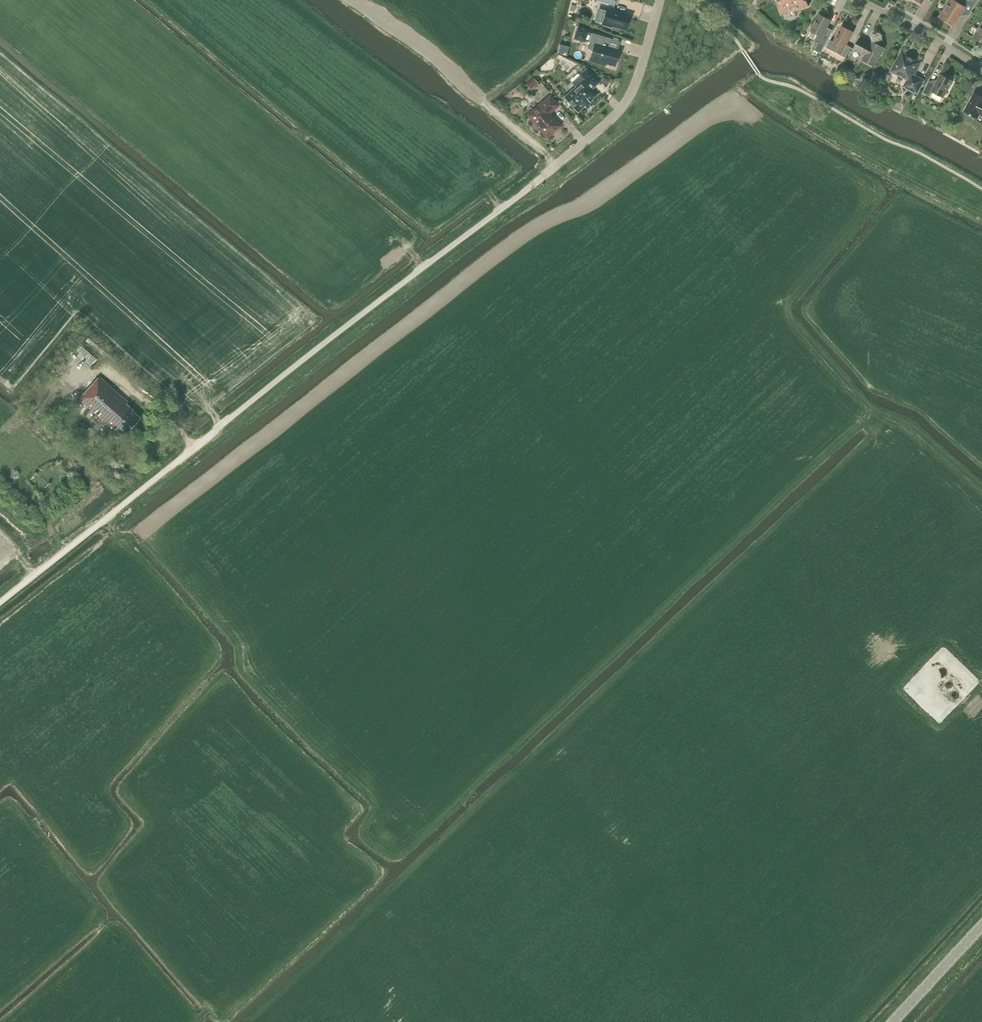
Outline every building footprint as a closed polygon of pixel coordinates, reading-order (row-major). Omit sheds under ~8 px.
[(781,15),(808,6),(806,0),(777,0),(781,15)] [(976,4),(979,0),(950,0),(939,17),(953,25),(962,12),(969,16),(976,4)] [(626,30),(630,17),(615,12),(616,11),(607,9),(603,24),(611,27),(612,26),(626,30)] [(818,34),(814,41),(818,43),(814,50),(820,53),(832,30),(827,27),(831,20),(820,14),(811,31),(818,34)] [(974,37),(981,42),(981,23),(974,37)] [(846,58),(852,47),(846,45),(853,32),(842,26),(833,42),(830,40),(827,47),(846,58)] [(590,61),(606,65),(606,64),(615,66),(620,51),(608,48),(611,38),(592,33),(587,32),(587,31),(578,29),(575,38),(589,43),(588,48),(593,50),(590,61)] [(854,49),(865,55),(863,60),(875,66),(885,48),(872,41),(871,44),(859,38),(854,49)] [(569,55),(571,46),(561,43),(559,53),(569,55)] [(917,93),(924,80),(914,75),(920,62),(902,52),(892,71),(908,79),(904,86),(917,93)] [(850,68),(844,66),(841,71),(848,74),(850,68)] [(589,102),(596,95),(590,88),(598,81),(587,69),(580,75),(581,76),(573,83),(577,87),(565,97),(578,112),(585,106),(586,107),(590,103),(589,102)] [(923,93),(930,96),(932,91),(944,97),(953,81),(941,74),(935,84),(929,81),(923,93)] [(610,80),(602,77),(600,83),(607,86),(610,80)] [(530,89),(537,83),(533,78),(525,84),(530,89)] [(981,116),(981,97),(974,92),(964,111),(978,118),(980,115),(981,116)] [(551,133),(552,133),(561,126),(550,113),(559,105),(550,95),(541,103),(541,104),(528,115),(535,123),(533,124),(532,126),(533,128),(534,130),(536,130),(538,130),(540,128),(547,137),(551,133)] [(85,357),(93,363),(101,354),(103,351),(88,338),(86,341),(78,350),(80,353),(77,356),(82,360),(85,357)] [(79,400),(110,427),(112,425),(116,429),(117,428),(124,435),(140,418),(132,411),(133,410),(126,404),(128,402),(100,377),(79,400)]
